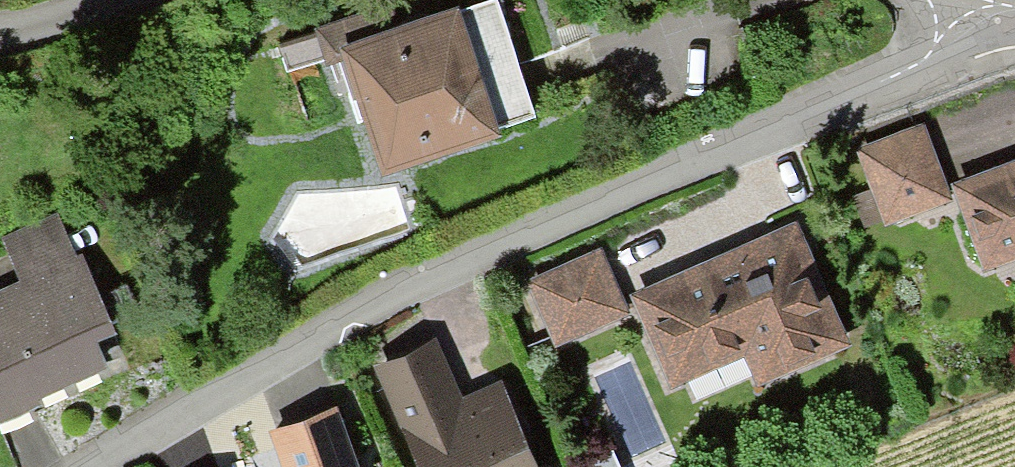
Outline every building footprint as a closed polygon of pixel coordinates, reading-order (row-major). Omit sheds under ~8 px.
[(483,127),(528,112),(491,1),(393,33),(385,11),(338,26),(377,140),(383,160),(430,144),(427,135),(480,117),(483,127)] [(317,37),(276,50),(284,73),(324,59),(317,37)] [(884,219),(941,198),(916,133),(860,154),(884,219)] [(959,190),(985,260),(1014,249),(1014,169),(959,190)] [(833,340),(787,236),(640,301),(673,374),(769,332),(782,362),(833,340)] [(618,311),(594,257),(530,285),(554,341),(619,312),(618,311)] [(33,400),(30,393),(99,362),(87,335),(107,327),(77,261),(11,290),(13,295),(0,301),(0,415),(33,400)] [(491,396),(451,414),(438,385),(446,381),(431,349),(377,373),(392,406),(399,402),(428,466),(523,466),(491,396)] [(329,412),(272,433),(285,466),(349,466),(329,412)]
